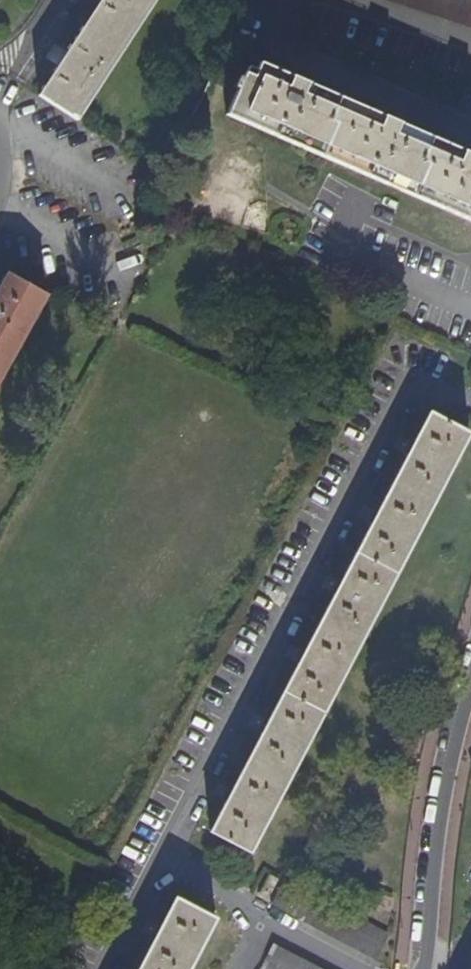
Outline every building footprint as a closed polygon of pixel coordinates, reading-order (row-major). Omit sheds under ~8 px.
[(67,55),(59,68),(41,95),(40,94),(39,95),(59,108),(72,117),(79,121),(79,120),(78,119),(113,65),(155,0),(103,0),(67,55)] [(470,25),(470,0),(395,0),(470,25)] [(53,62),(59,68),(67,55),(61,49),(53,62)] [(255,79),(245,75),(242,81),(238,79),(234,88),(238,90),(228,115),(470,221),(470,156),(261,65),(255,79)] [(47,294),(8,273),(0,287),(0,379),(47,294)] [(429,411),(211,830),(249,850),(468,431),(429,411)] [(285,879),(273,903),(377,957),(389,934),(285,879)] [(139,968),(189,968),(216,917),(177,897),(139,968)] [(260,968),(321,968),(273,944),(260,968)]
